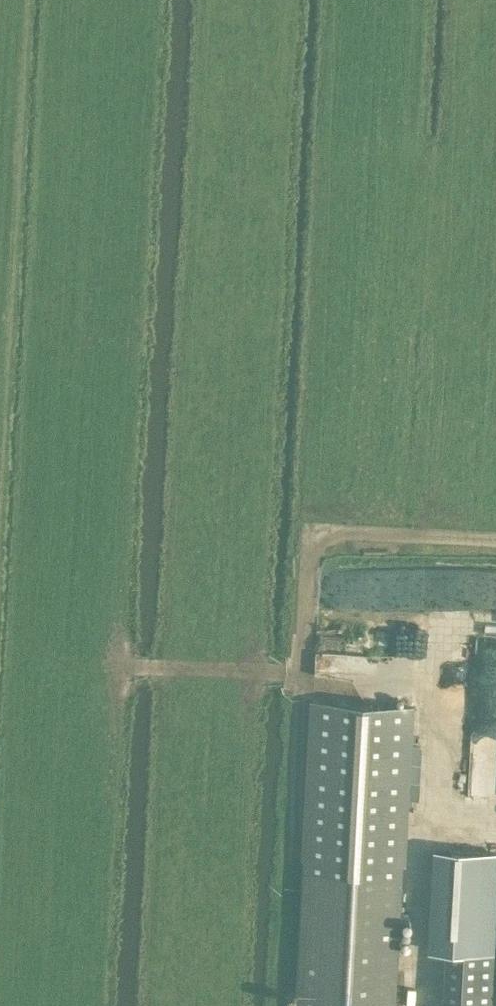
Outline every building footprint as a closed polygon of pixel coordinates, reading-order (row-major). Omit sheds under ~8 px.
[(401,909),(402,891),(403,865),(406,865),(415,707),(308,701),(300,860),(305,860),(297,1005),(395,1005),(401,909)] [(428,950),(446,951),(494,955),(495,955),(495,952),(495,852),(432,848),(428,950)] [(444,1005),(491,1005),(494,955),(446,951),(444,1005)]
